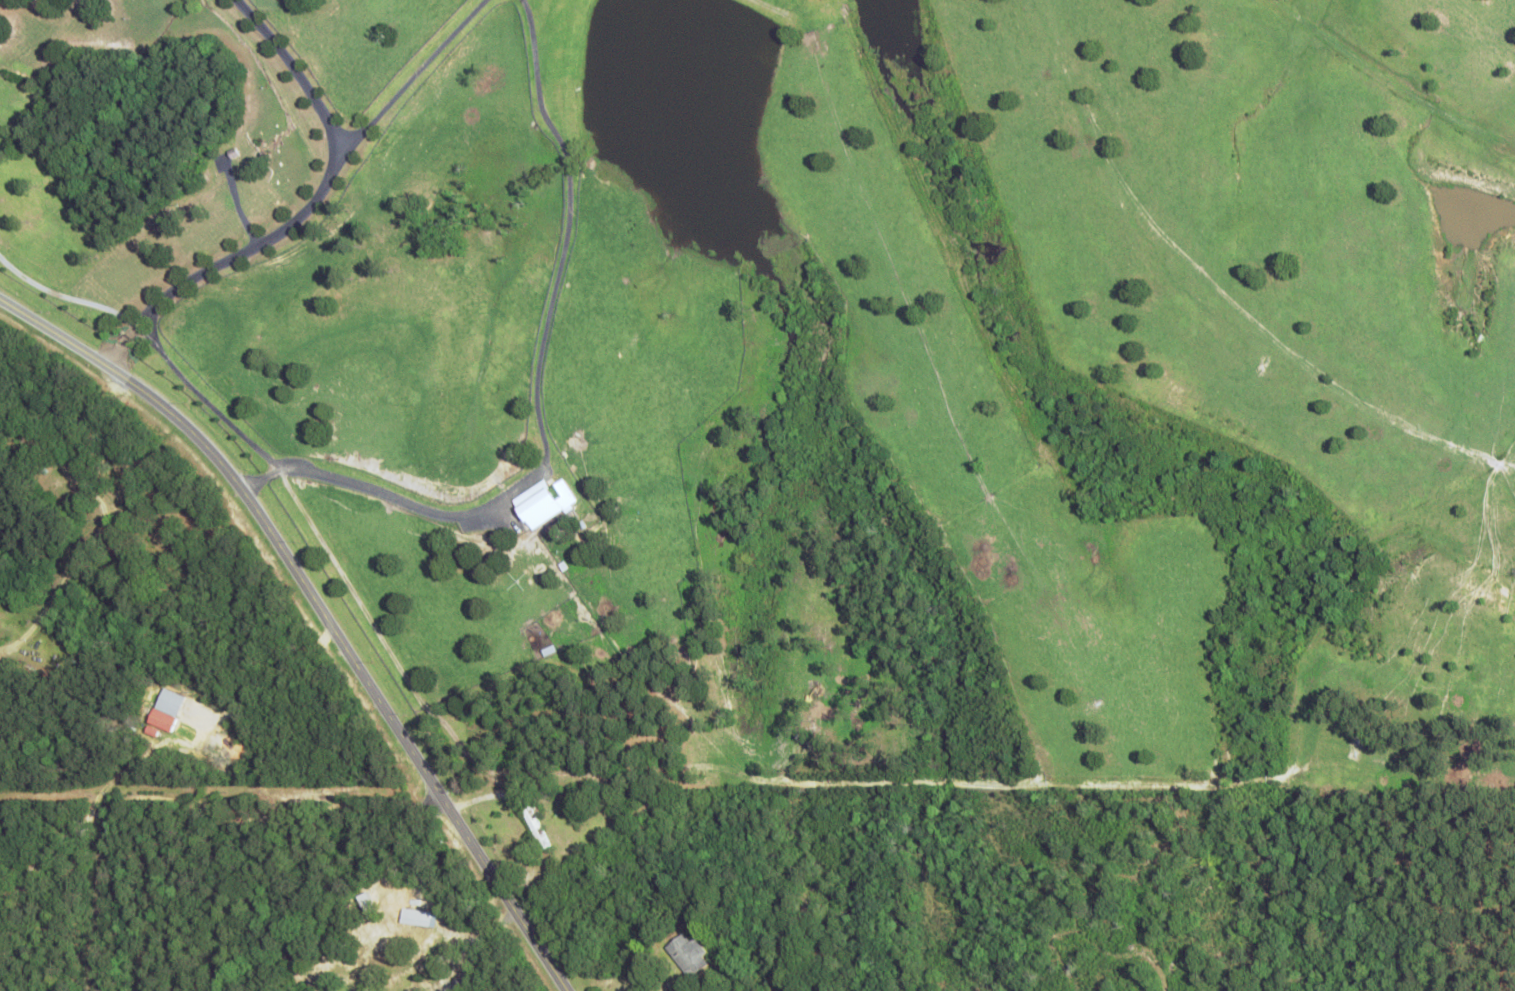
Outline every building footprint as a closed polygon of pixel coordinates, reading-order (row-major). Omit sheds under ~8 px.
[(542,479),(510,499),(529,530),(576,501),(561,477),(547,486),(542,479)] [(147,722),(170,731),(185,695),(162,686),(147,722)] [(436,911),(401,909),(400,923),(435,925),(436,911)] [(688,940),(683,932),(665,943),(685,976),(709,962),(693,937),(688,940)]
